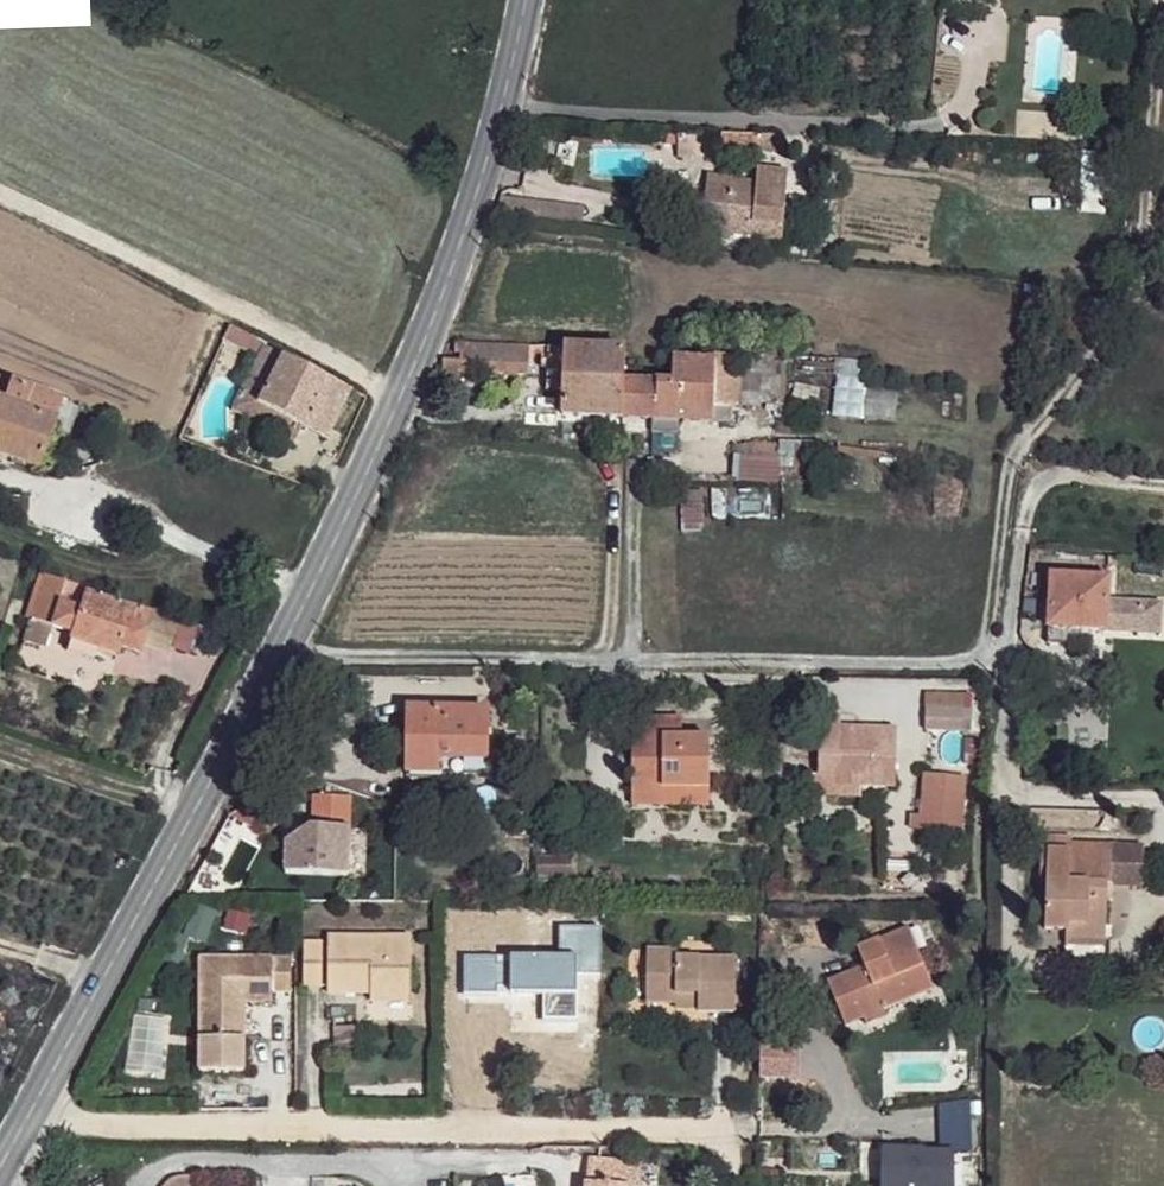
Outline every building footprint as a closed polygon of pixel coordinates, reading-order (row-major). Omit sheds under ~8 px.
[(707,128),(689,130),(687,147),(706,148),(707,128)] [(762,132),(724,128),(723,143),(761,147),(762,132)] [(756,179),(711,176),(707,239),(730,244),(733,233),(732,216),(785,221),(788,168),(758,166),(756,179)] [(785,221),(732,216),(733,233),(782,237),(785,221)] [(568,343),(466,338),(464,357),(478,359),(565,362),(568,343)] [(631,349),(568,343),(565,362),(563,404),(627,411),(630,369),(631,349)] [(286,354),(269,344),(259,365),(278,373),(286,354)] [(745,349),(723,349),(723,361),(721,396),(743,398),(745,349)] [(351,387),(286,354),(278,373),(262,403),(325,436),(351,387)] [(723,361),(680,356),(677,370),(630,369),(627,411),(717,418),(721,396),(723,361)] [(464,357),(447,358),(450,380),(476,379),(478,359),(464,357)] [(861,417),(866,360),(835,357),(831,414),(861,417)] [(1,376),(0,379),(0,462),(5,452),(40,462),(61,399),(1,376)] [(736,481),(778,480),(778,472),(815,472),(815,441),(735,441),(736,481)] [(1115,576),(1057,571),(1052,621),(1086,626),(1110,626),(1115,576)] [(66,581),(44,572),(31,613),(30,620),(27,640),(37,643),(44,621),(52,624),(66,581)] [(154,608),(66,581),(52,624),(74,633),(67,652),(87,661),(91,647),(118,655),(124,644),(141,650),(154,608)] [(1086,626),(1052,621),(1050,641),(1084,645),(1086,626)] [(498,706),(414,702),(413,766),(445,767),(446,753),(495,756),(498,706)] [(972,714),(933,713),(933,733),(970,734),(972,714)] [(686,719),(642,721),(642,738),(635,739),(636,795),(667,796),(667,790),(713,790),(712,739),(687,738),(686,719)] [(847,720),(825,719),(823,774),(841,775),(842,787),(901,789),(903,733),(862,730),(861,740),(847,739),(848,728),(847,720)] [(862,730),(848,728),(847,739),(861,740),(862,730)] [(495,756),(446,753),(445,767),(501,768),(503,755),(495,756)] [(964,825),(964,773),(919,772),(918,825),(964,825)] [(357,789),(319,788),(318,819),(356,821),(357,789)] [(667,796),(636,795),(636,805),(713,805),(713,790),(667,790),(667,796)] [(356,821),(318,819),(293,836),(292,867),(354,869),(356,821)] [(1082,853),(1054,853),(1053,884),(1060,885),(1059,933),(1081,933),(1081,927),(1118,927),(1119,887),(1126,888),(1126,848),(1083,847),(1082,853)] [(921,962),(904,922),(854,943),(860,961),(824,975),(843,1019),(861,1012),(864,1020),(886,1010),(882,1003),(912,991),(904,969),(921,962)] [(1118,927),(1081,927),(1081,933),(1082,941),(1119,940),(1118,927)] [(414,931),(334,930),(332,935),(332,978),(333,987),(375,987),(414,986),(414,931)] [(326,936),(305,936),(304,979),(325,978),(326,936)] [(678,948),(647,948),(648,997),(674,999),(697,999),(698,1007),(698,1011),(737,1012),(737,959),(677,956),(678,948)] [(290,953),(200,954),(198,1065),(245,1064),(245,1013),(233,1012),(233,1005),(245,1005),(245,998),(273,999),(274,985),(290,987),(290,953)] [(921,962),(904,969),(912,991),(929,983),(921,962)] [(414,986),(375,987),(374,996),(413,997),(414,986)] [(245,1005),(233,1005),(233,1012),(245,1013),(245,1005)] [(754,1035),(753,1075),(793,1076),(794,1036),(754,1035)] [(804,1179),(804,1141),(764,1141),(764,1179),(804,1179)] [(930,1157),(930,1185),(959,1185),(959,1156),(930,1157)] [(589,1182),(601,1181),(602,1158),(590,1157),(589,1182)] [(632,1185),(643,1185),(645,1161),(602,1158),(601,1181),(589,1182),(589,1185),(632,1185)]
